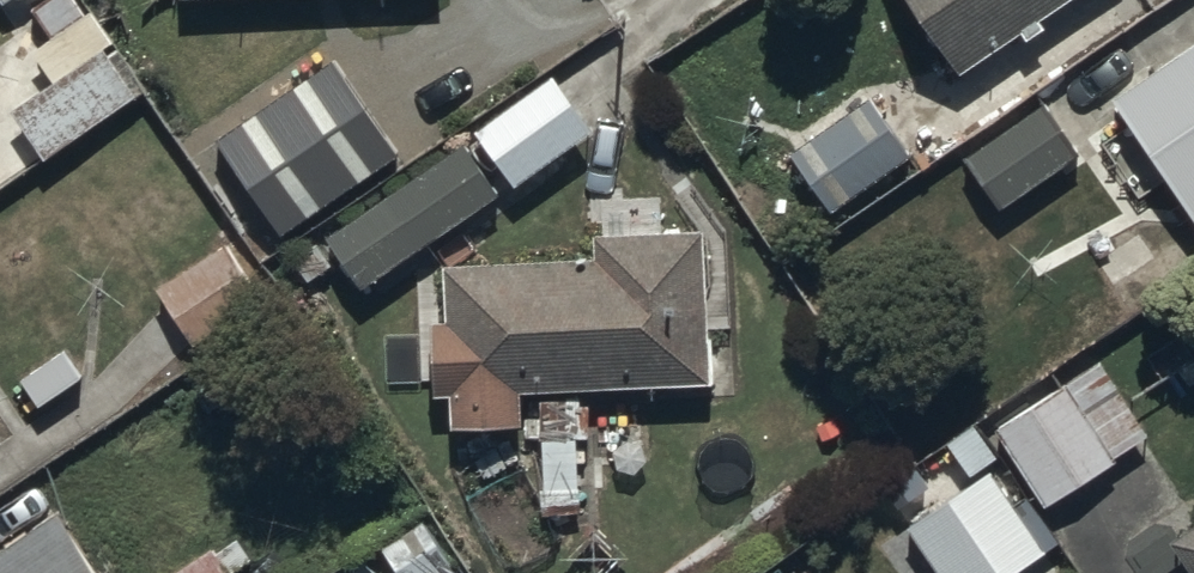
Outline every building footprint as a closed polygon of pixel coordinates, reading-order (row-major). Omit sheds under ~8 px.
[(961,60),(1050,0),(918,0),(961,60)] [(1115,85),(1193,203),(1193,32),(1115,85)] [(343,50),(219,129),(282,228),(407,148),(343,50)] [(552,64),(477,121),(519,176),(594,120),(552,64)] [(824,205),(912,143),(873,87),(785,149),(824,205)] [(1044,93),(963,144),(999,202),(1080,151),(1044,93)] [(504,190),(463,133),(330,227),(371,284),(504,190)] [(714,372),(707,221),(593,228),(594,253),(447,262),(450,314),(438,314),(442,385),(453,384),(455,417),(524,413),(522,384),(714,372)] [(227,238),(161,285),(195,338),(263,294),(227,238)] [(1105,355),(999,422),(1048,499),(1116,456),(1114,452),(1151,428),(1105,355)] [(908,519),(944,572),(1016,572),(1052,550),(994,463),(908,519)] [(65,504),(0,548),(0,572),(111,572),(65,504)] [(1179,531),(1168,516),(1119,550),(1135,572),(1193,572),(1193,521),(1179,531)]
